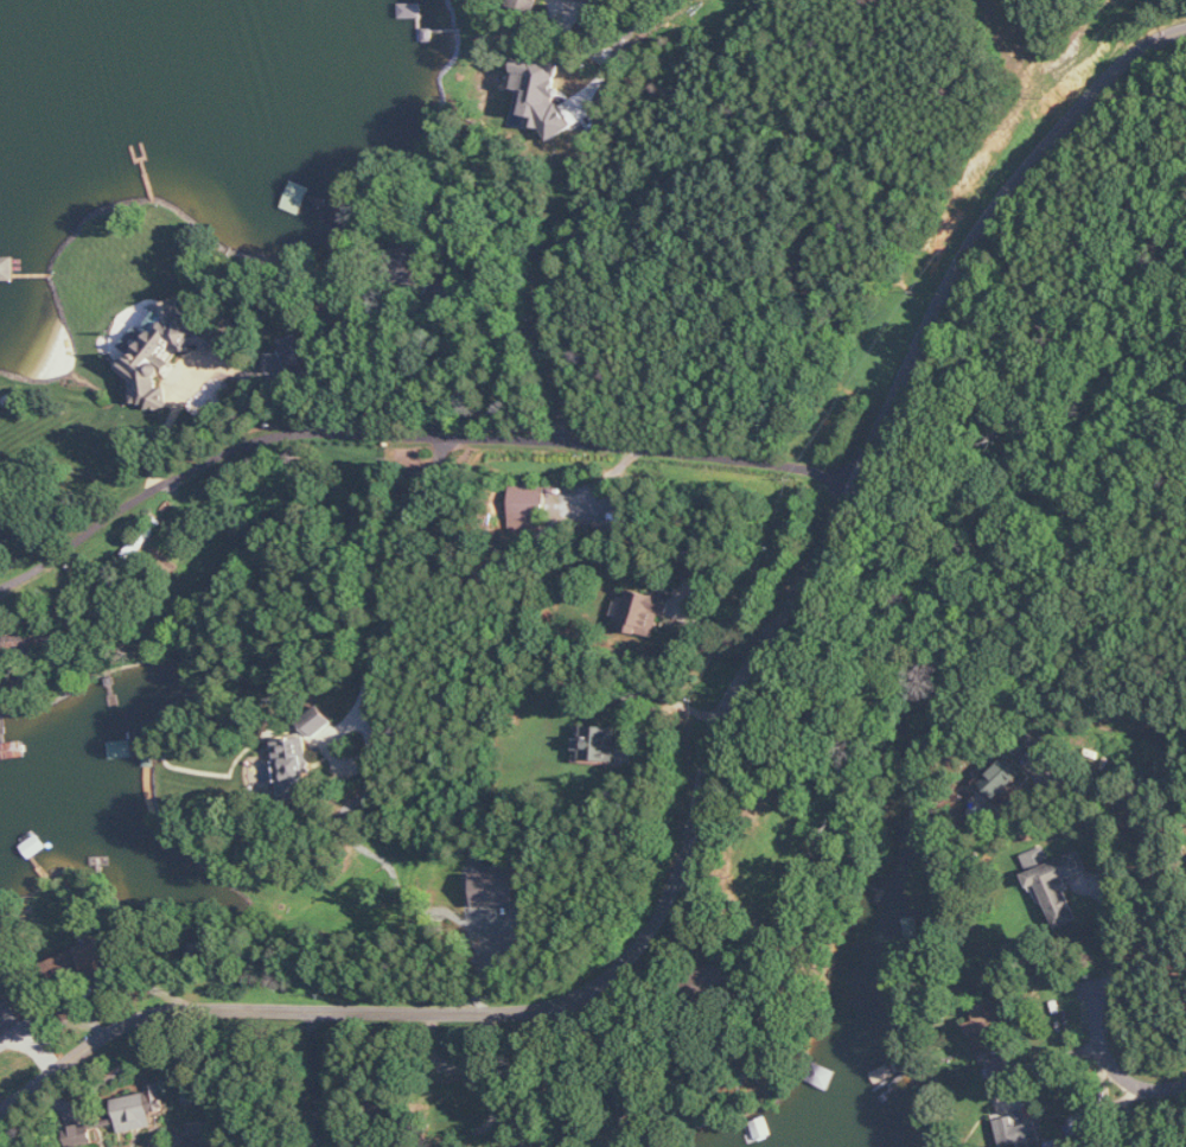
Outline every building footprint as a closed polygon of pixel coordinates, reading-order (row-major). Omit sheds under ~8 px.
[(575,128),(558,99),(559,94),(558,92),(561,68),(535,66),(533,67),(520,65),(514,112),(521,108),(526,116),(532,116),(531,126),(546,128),(553,140),(575,128)] [(127,366),(156,390),(160,384),(160,374),(175,374),(174,360),(182,351),(192,351),(198,343),(206,350),(223,349),(222,330),(199,331),(182,316),(182,303),(166,304),(166,318),(127,366)] [(548,486),(512,486),(513,530),(549,530),(548,486)] [(674,598),(628,590),(621,630),(656,636),(660,614),(671,616),(674,598)] [(615,761),(616,727),(584,726),(583,738),(579,738),(579,760),(615,761)] [(277,740),(281,801),(311,799),(307,738),(277,740)] [(998,800),(1024,776),(1007,757),(980,782),(998,800)] [(1051,864),(1047,848),(1024,854),(1028,870),(1051,864)] [(1090,872),(1082,852),(1025,873),(1031,889),(1040,886),(1055,929),(1078,920),(1064,881),(1090,872)] [(475,873),(476,906),(516,905),(515,872),(475,873)] [(9,957),(0,938),(0,961),(9,957)] [(116,972),(105,940),(45,960),(53,985),(87,973),(89,981),(116,972)] [(189,962),(214,962),(214,942),(189,942),(189,962)] [(728,986),(724,964),(691,971),(696,993),(728,986)] [(27,1024),(13,1000),(0,1007),(0,1038),(27,1024)] [(980,1056),(1007,1050),(1003,1032),(1009,1031),(1005,1014),(998,1016),(995,1000),(972,1005),(976,1022),(966,1024),(969,1037),(975,1036),(980,1056)] [(993,1079),(1012,1075),(1009,1057),(990,1060),(993,1079)] [(116,1099),(122,1133),(156,1126),(153,1112),(168,1109),(163,1082),(149,1084),(151,1093),(116,1099)] [(1018,1127),(1014,1115),(997,1121),(1005,1146),(1007,1146),(1021,1143),(1022,1146),(1043,1146),(1044,1146),(1036,1121),(1018,1127)] [(92,1132),(82,1135),(81,1129),(69,1133),(73,1146),(81,1146),(95,1143),(92,1132)]
